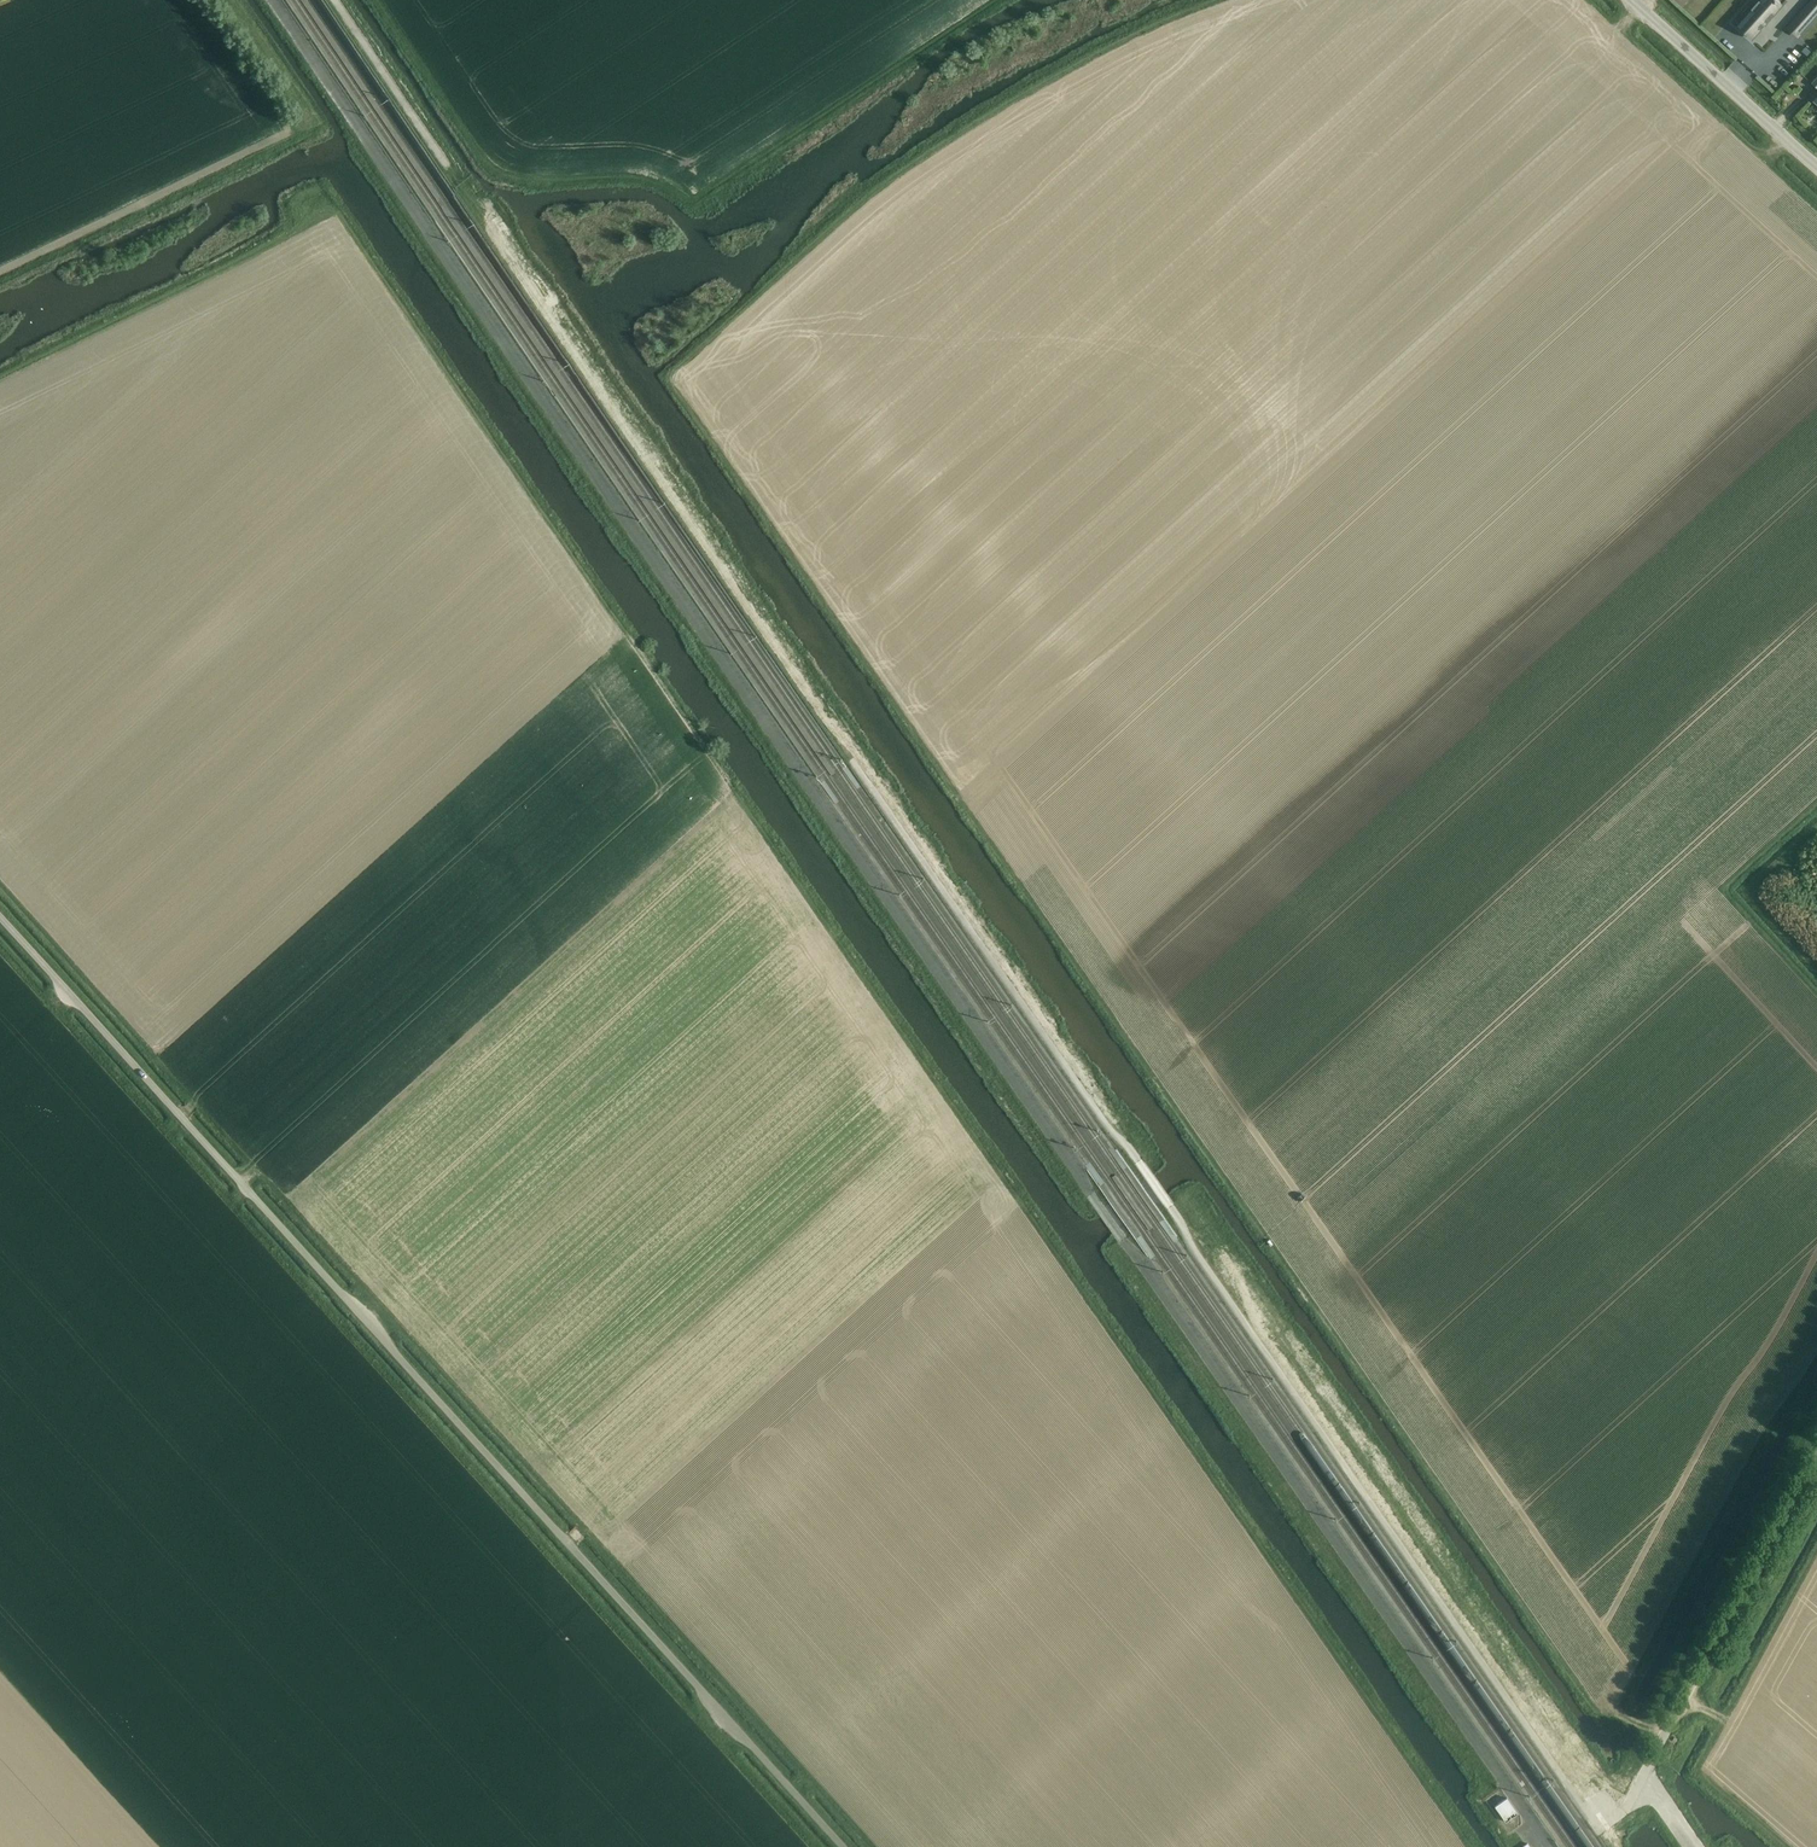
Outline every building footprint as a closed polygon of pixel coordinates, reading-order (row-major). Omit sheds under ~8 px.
[(1733,23),(1737,26),(1741,30),(1751,39),(1785,0),(1760,0),(1759,1),(1758,0),(1754,0),(1733,23)] [(1794,18),(1806,29),(1816,16),(1816,0),(1811,0),(1794,18)] [(1805,47),(1801,51),(1806,56),(1810,51),(1805,47)] [(1508,1797),(1495,1806),(1506,1822),(1519,1814),(1508,1797)]
